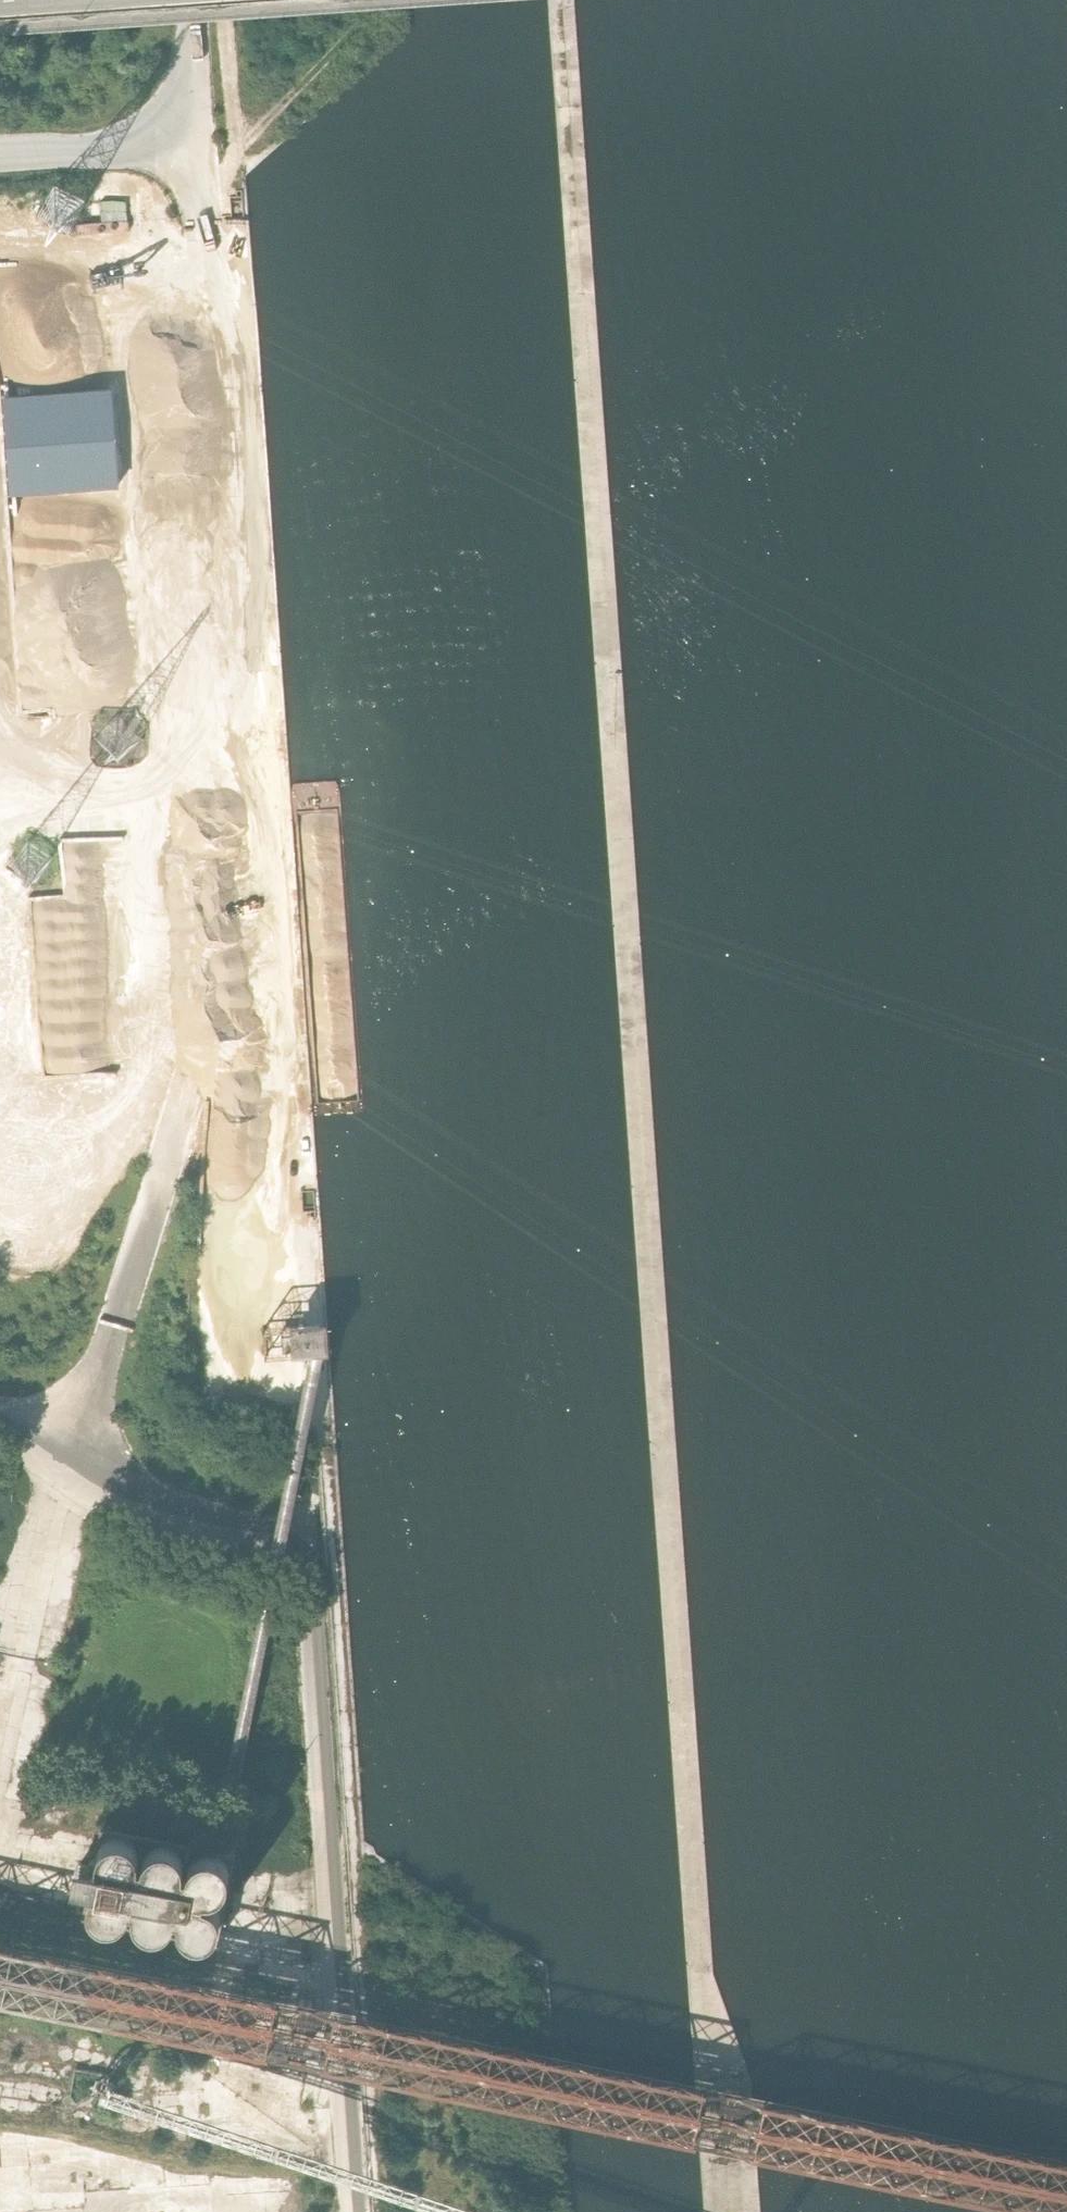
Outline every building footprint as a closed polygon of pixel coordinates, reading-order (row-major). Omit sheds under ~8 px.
[(130,197),(94,198),(95,218),(130,217),(130,197)] [(101,1851),(87,1914),(218,1942),(231,1879),(101,1851)]
